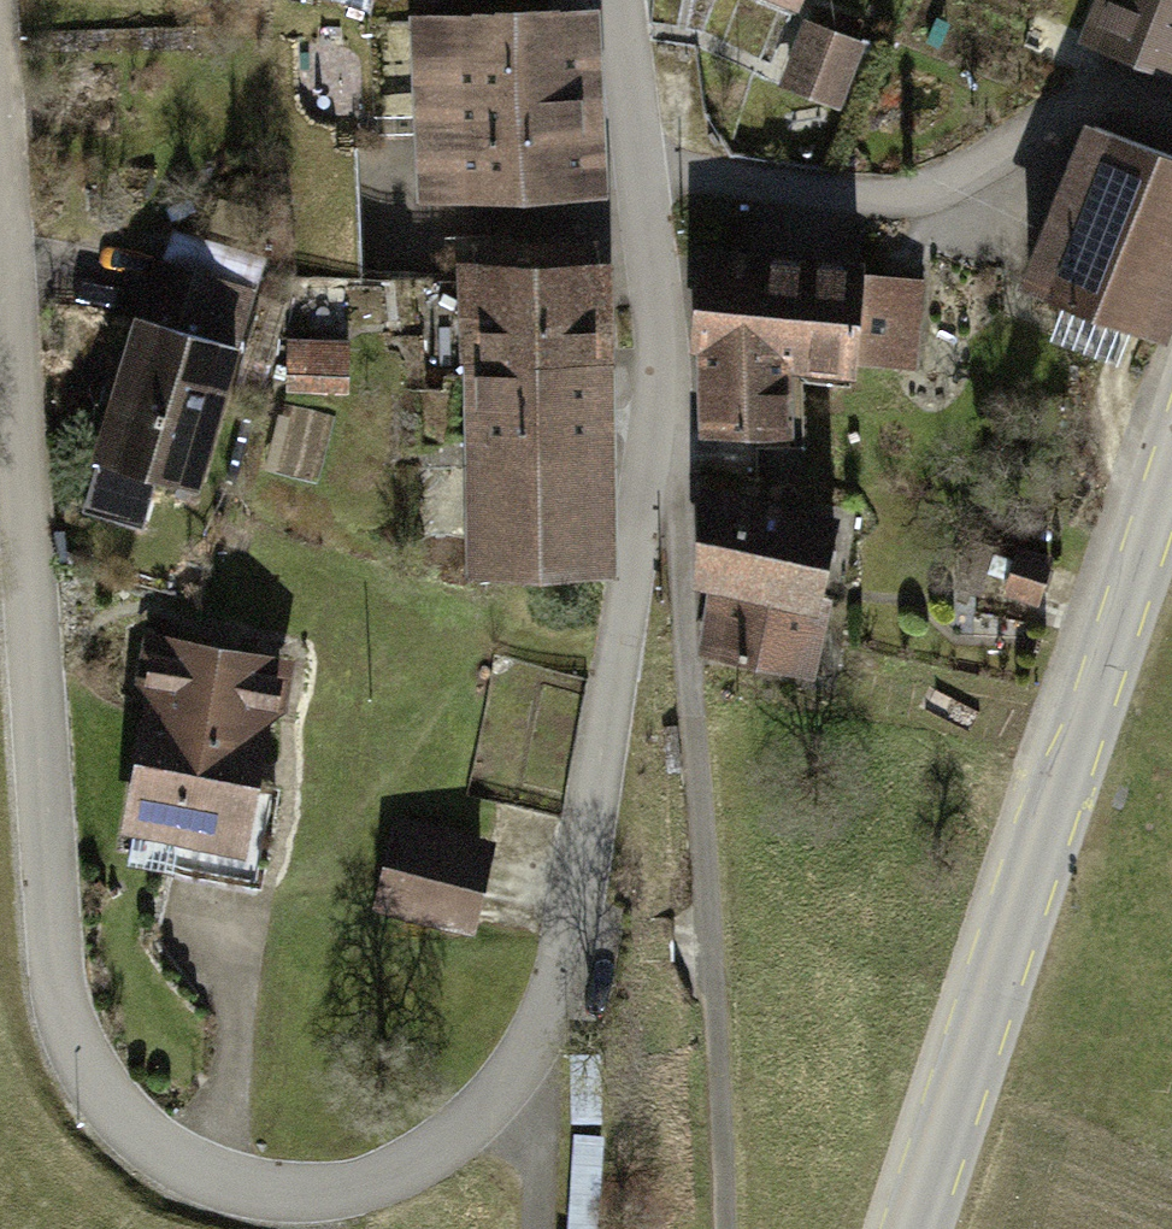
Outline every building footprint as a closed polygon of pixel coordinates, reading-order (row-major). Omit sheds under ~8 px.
[(163,0),(132,0),(160,8),(163,0)] [(371,11),(375,0),(322,0),(371,11)] [(1037,19),(1091,41),(1089,46),(1098,49),(1100,44),(1171,73),(1171,0),(1044,0),(1037,19)] [(425,21),(429,109),(591,103),(588,14),(425,21)] [(860,43),(808,24),(789,75),(841,95),(860,43)] [(453,185),(454,197),(595,191),(591,103),(429,109),(431,163),(438,163),(439,185),(453,185)] [(1095,125),(1030,288),(1158,339),(1171,305),(1171,156),(1095,125)] [(471,263),(474,365),(601,363),(600,261),(590,261),(590,244),(525,244),(525,250),(480,250),(481,263),(471,263)] [(857,272),(702,259),(695,353),(704,353),(708,433),(744,431),(745,436),(782,435),(782,359),(852,364),(852,358),(856,288),(857,272)] [(195,485),(252,289),(161,263),(144,321),(141,320),(87,507),(140,523),(155,473),(195,485)] [(918,295),(856,288),(852,358),(912,365),(918,295)] [(346,347),(293,347),(293,391),(346,391),(346,347)] [(474,365),(478,577),(606,574),(601,363),(474,365)] [(698,573),(718,577),(817,597),(835,522),(700,496),(698,573)] [(1050,562),(1021,553),(1010,589),(1038,598),(1050,562)] [(820,598),(817,597),(718,577),(707,652),(803,672),(820,598)] [(273,705),(280,665),(156,644),(148,684),(159,698),(136,823),(181,831),(176,869),(260,883),(276,791),(248,784),(259,716),(273,705)] [(405,834),(390,903),(465,920),(481,850),(405,834)]
